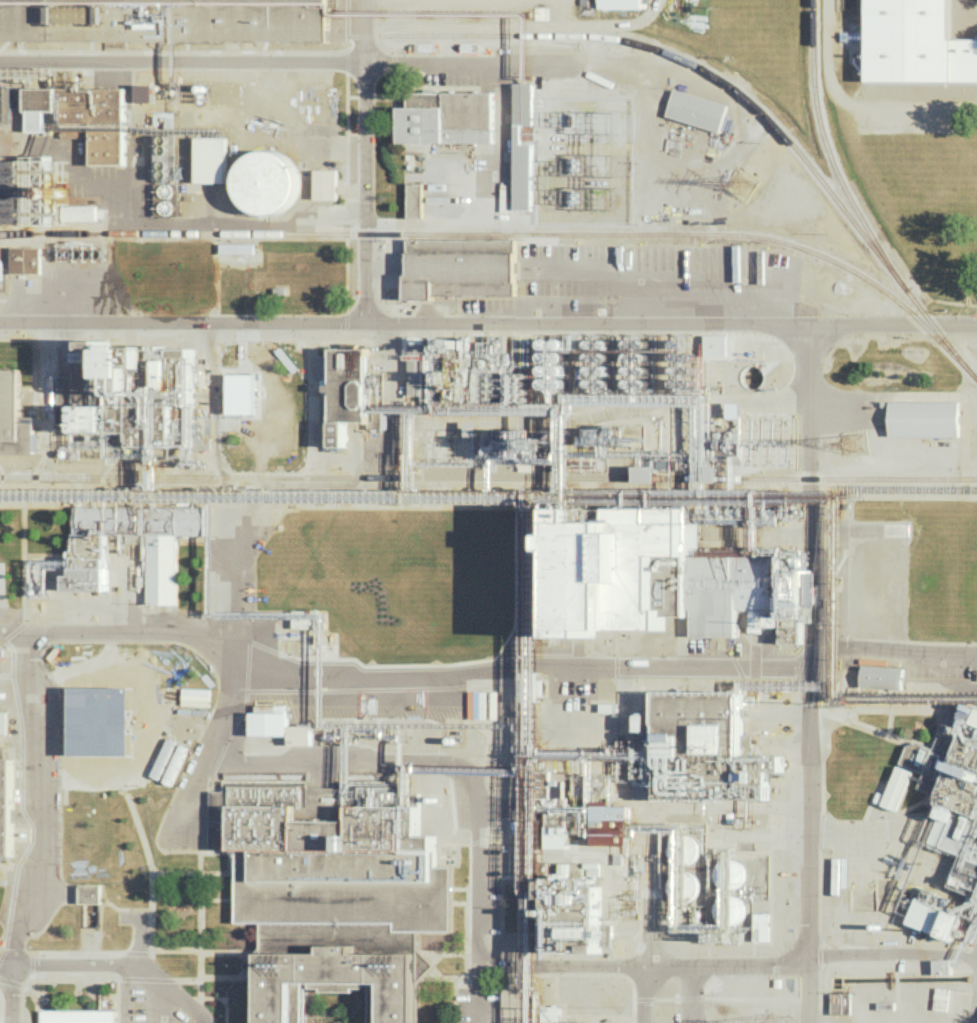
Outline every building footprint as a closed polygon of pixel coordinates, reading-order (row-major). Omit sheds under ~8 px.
[(343,24),(342,0),(0,0),(0,39),(343,24)] [(641,0),(599,0),(599,9),(641,7),(641,0)] [(951,37),(976,36),(976,78),(869,80),(868,0),(950,0),(951,37)] [(37,137),(51,102),(94,166),(128,163),(122,86),(53,91),(63,65),(21,69),(0,83),(0,112),(29,92),(21,114),(16,117),(23,128),(10,164),(0,165),(0,225),(92,218),(37,137)] [(727,104),(674,89),(666,116),(719,131),(727,104)] [(493,92),(408,92),(408,107),(398,107),(399,143),(493,142),(493,92)] [(196,182),(226,183),(226,137),(197,137),(196,182)] [(299,155),(240,151),(237,209),(295,213),(299,155)] [(315,199),(337,199),(337,169),(315,169),(315,199)] [(407,217),(422,217),(423,184),(408,183),(407,217)] [(516,238),(407,238),(407,299),(433,299),(433,295),(515,295),(516,238)] [(254,243),(221,243),(221,253),(253,253),(254,243)] [(10,273),(41,273),(41,246),(11,246),(10,273)] [(560,655),(691,603),(691,637),(731,637),(748,624),(803,643),(803,551),(699,551),(700,523),(756,523),(756,489),(706,488),(693,372),(639,319),(555,352),(576,406),(649,422),(656,428),(624,446),(581,446),(516,381),(470,428),(485,467),(602,467),(602,466),(618,478),(560,502),(560,655)] [(196,349),(135,346),(130,344),(115,343),(109,340),(91,339),(91,350),(78,349),(77,348),(74,353),(73,376),(59,375),(56,422),(76,423),(76,432),(92,433),(92,439),(98,442),(98,433),(113,444),(113,458),(161,460),(162,446),(172,447),(171,463),(186,464),(190,455),(196,349)] [(382,406),(383,373),(379,373),(379,383),(368,383),(369,348),(330,348),(330,378),(324,378),(324,391),(332,392),(332,447),(347,447),(347,422),(369,422),(369,429),(383,429),(383,412),(433,412),(433,406),(382,406)] [(0,379),(0,448),(39,454),(18,382),(0,379)] [(889,436),(959,437),(959,401),(889,401),(889,436)] [(176,605),(178,534),(204,535),(205,508),(195,507),(195,489),(100,486),(99,506),(75,505),(73,575),(67,575),(66,588),(148,591),(148,604),(176,605)] [(904,666),(862,665),(861,687),(903,688),(904,666)] [(762,805),(783,758),(739,753),(744,704),(737,703),(740,696),(657,687),(654,714),(630,712),(635,732),(617,737),(615,760),(583,756),(573,760),(537,756),(530,827),(527,828),(522,874),(527,873),(549,959),(600,946),(600,945),(573,951),(574,941),(579,940),(637,807),(610,804),(613,780),(631,782),(634,791),(762,805)] [(496,691),(474,691),(474,719),(496,719),(496,691)] [(950,943),(976,893),(976,705),(963,698),(940,741),(908,748),(899,764),(901,765),(881,803),(895,810),(912,777),(917,776),(943,810),(926,840),(962,859),(943,894),(941,896),(929,880),(908,920),(950,943)] [(290,735),(290,745),(312,745),(312,726),(288,726),(288,712),(284,712),(284,703),(255,703),(255,711),(250,711),(250,735),(290,735)] [(1,863),(1,855),(12,855),(13,759),(6,759),(6,746),(0,745),(0,863),(1,863)] [(418,982),(436,964),(418,948),(418,932),(452,932),(452,864),(437,864),(437,833),(420,833),(420,792),(412,792),(412,785),(309,785),(309,779),(222,779),(222,789),(208,789),(208,850),(236,850),(236,922),(261,923),(260,1022),(418,1022),(418,982)] [(79,903),(101,904),(101,884),(79,883),(79,903)] [(850,993),(831,993),(830,1014),(849,1014),(850,993)] [(541,1020),(559,1021),(559,1006),(541,1006),(541,1020)] [(114,1010),(114,1022),(40,1022),(40,1009),(114,1010)]
